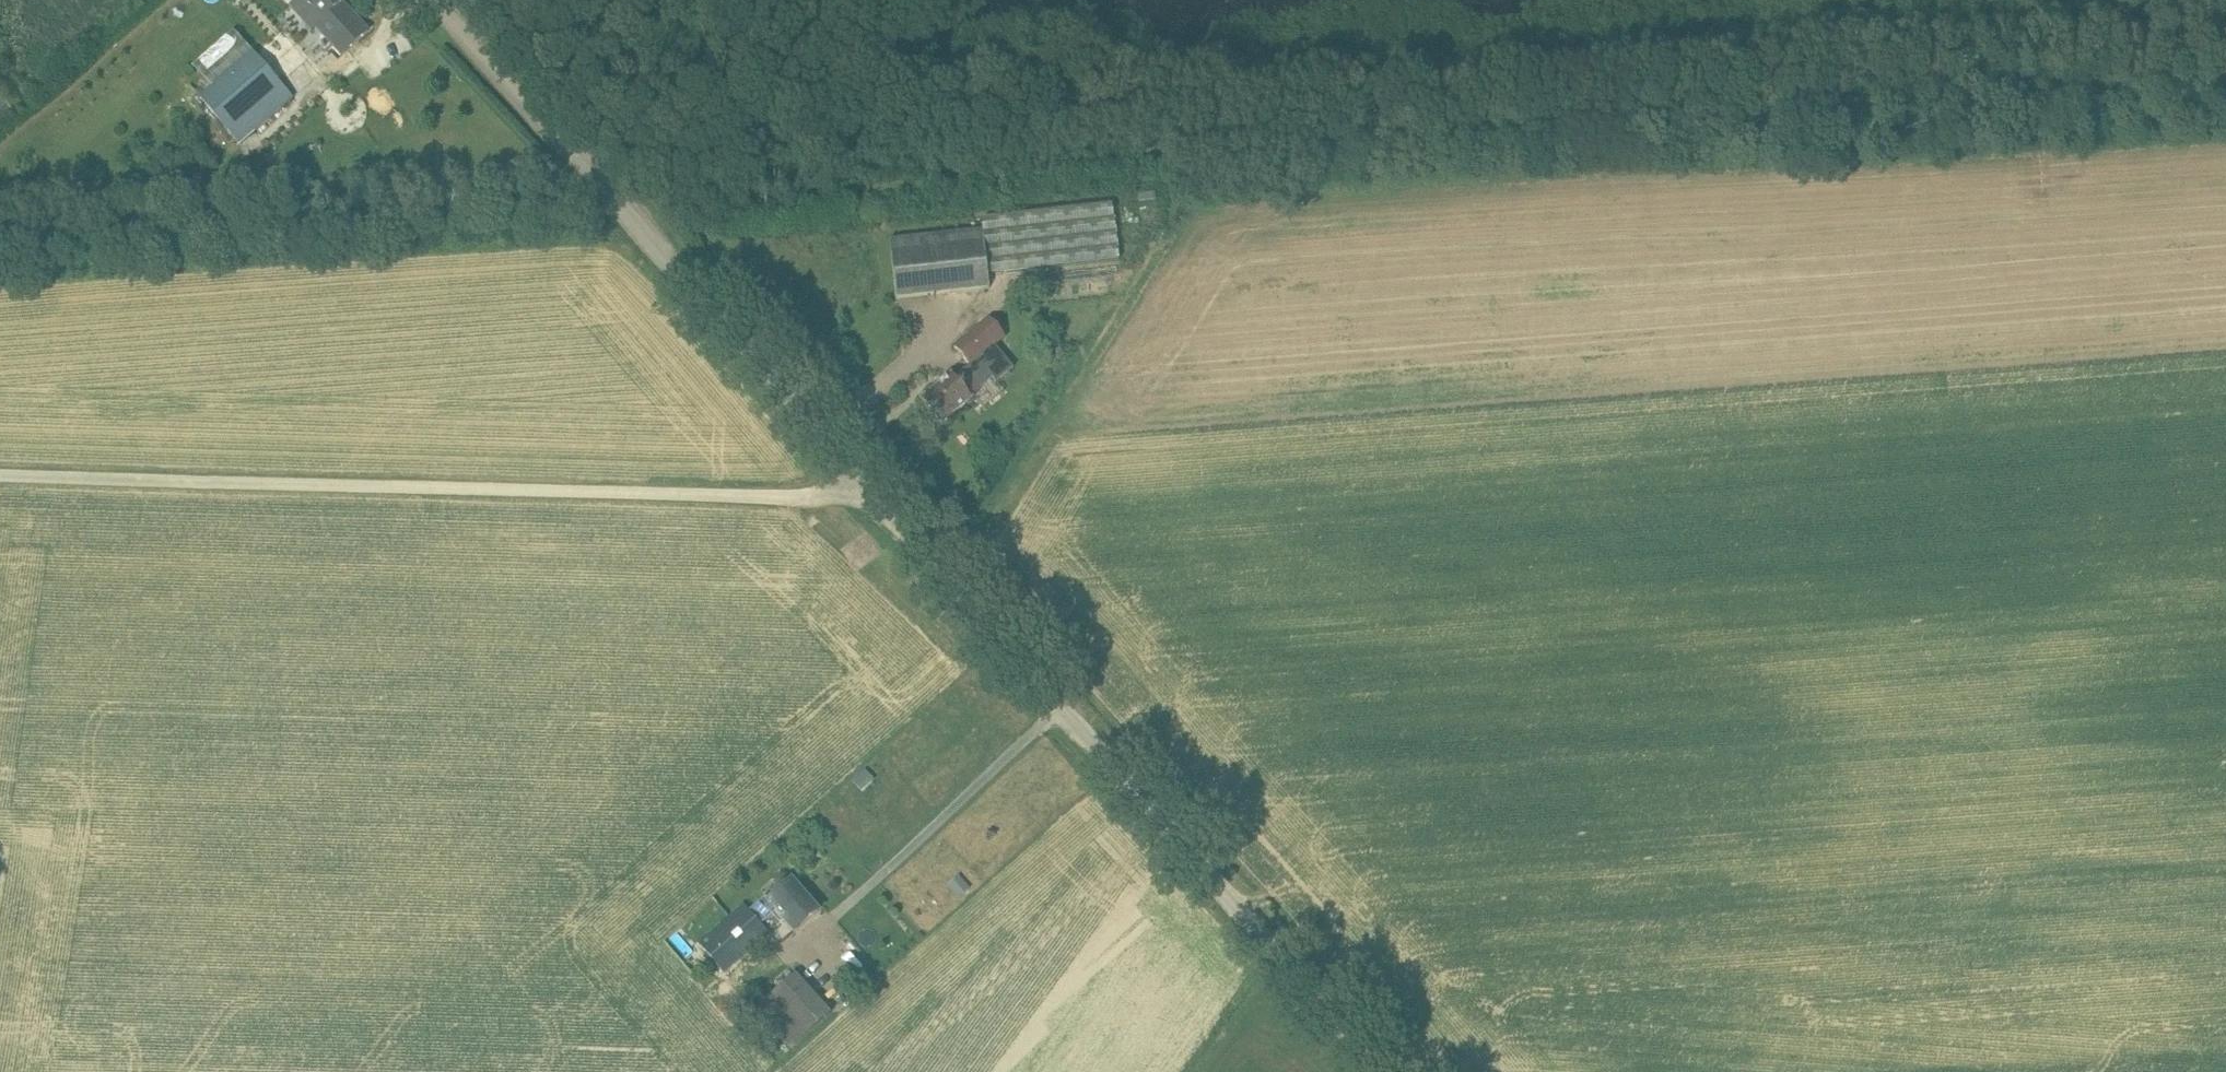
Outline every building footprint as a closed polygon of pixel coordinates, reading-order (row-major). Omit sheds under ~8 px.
[(323,18),(318,23),(334,41),(359,19),(344,2),(345,1),(344,0),(307,0),(323,18)] [(254,50),(213,86),(194,103),(233,148),(240,141),(242,143),(295,97),(254,50)] [(1113,203),(982,219),(983,229),(989,277),(1120,260),(1113,203)] [(989,277),(983,229),(890,240),(897,298),(990,288),(989,277)] [(955,347),(970,366),(1006,336),(990,318),(955,347)] [(952,375),(922,400),(942,424),(972,399),(970,397),(980,388),(993,377),(997,381),(1014,367),(996,345),(970,366),(970,365),(954,378),(952,375)] [(822,354),(835,370),(844,362),(831,346),(822,354)] [(795,931),(819,911),(793,881),(770,901),(766,896),(749,911),(744,905),(699,943),(724,973),(769,934),(761,925),(777,911),(795,931)] [(768,1017),(790,1046),(832,1014),(801,972),(767,997),(777,1010),(768,1017)]
